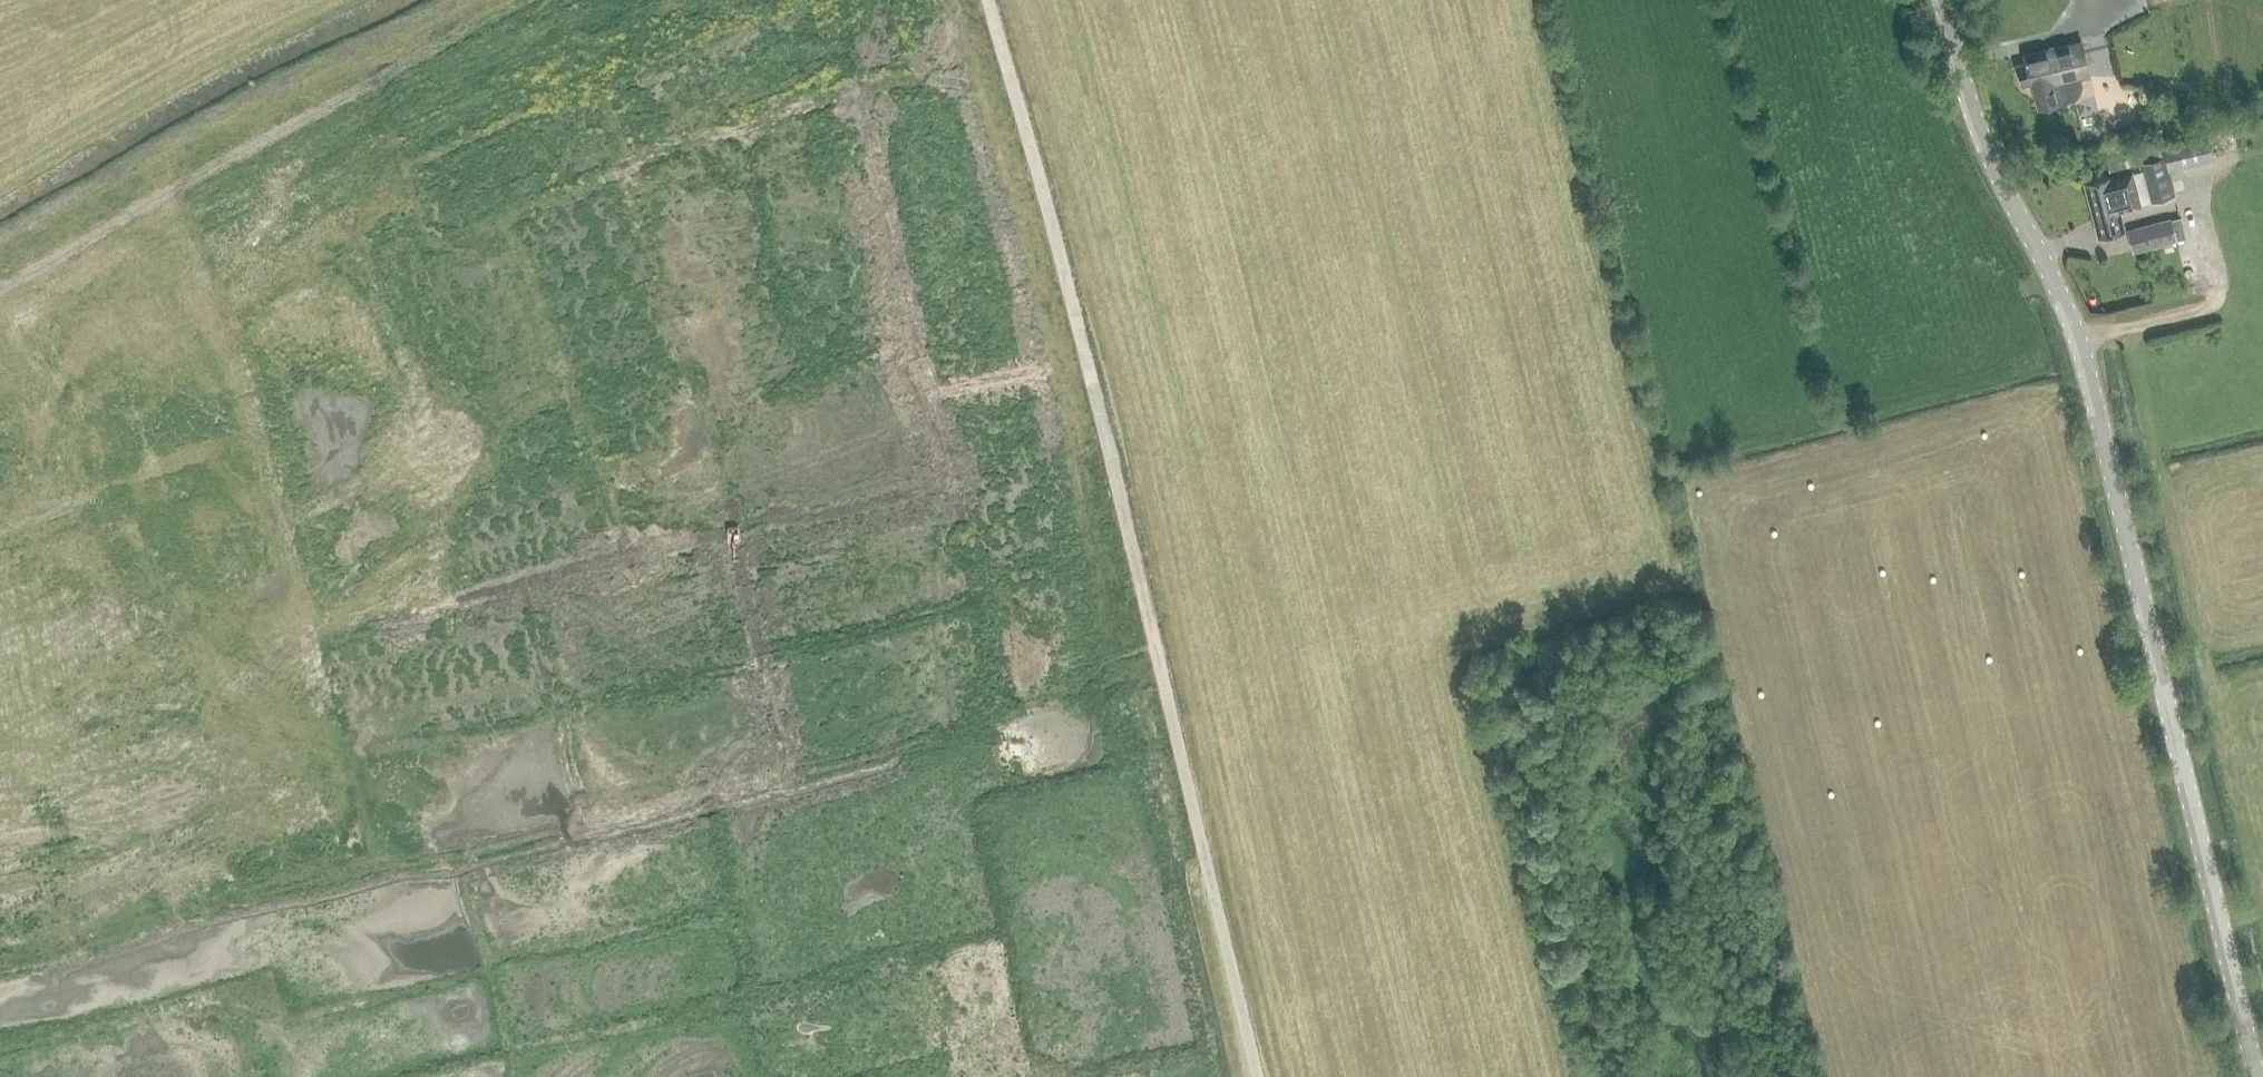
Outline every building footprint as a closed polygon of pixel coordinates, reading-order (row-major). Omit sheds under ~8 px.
[(2027,63),(2019,65),(2024,83),(2034,81),(2040,105),(2041,110),(2070,103),(2071,103),(2071,102),(2072,102),(2073,101),(2074,101),(2075,100),(2076,100),(2076,99),(2077,99),(2077,98),(2078,97),(2079,96),(2079,95),(2080,95),(2080,94),(2081,93),(2081,92),(2081,91),(2082,90),(2082,89),(2082,88),(2082,87),(2082,86),(2082,85),(2082,84),(2081,79),(2091,77),(2083,41),(2055,48),(2025,55),(2027,63)] [(2107,130),(2098,107),(2084,112),(2093,135),(2107,130)] [(2139,165),(2149,204),(2177,197),(2170,171),(2215,160),(2208,133),(2106,158),(2109,172),(2139,165)] [(2140,206),(2131,171),(2111,176),(2111,175),(2085,182),(2099,237),(2125,230),(2120,211),(2140,206)] [(2172,221),(2128,233),(2134,254),(2178,243),(2172,221)]
